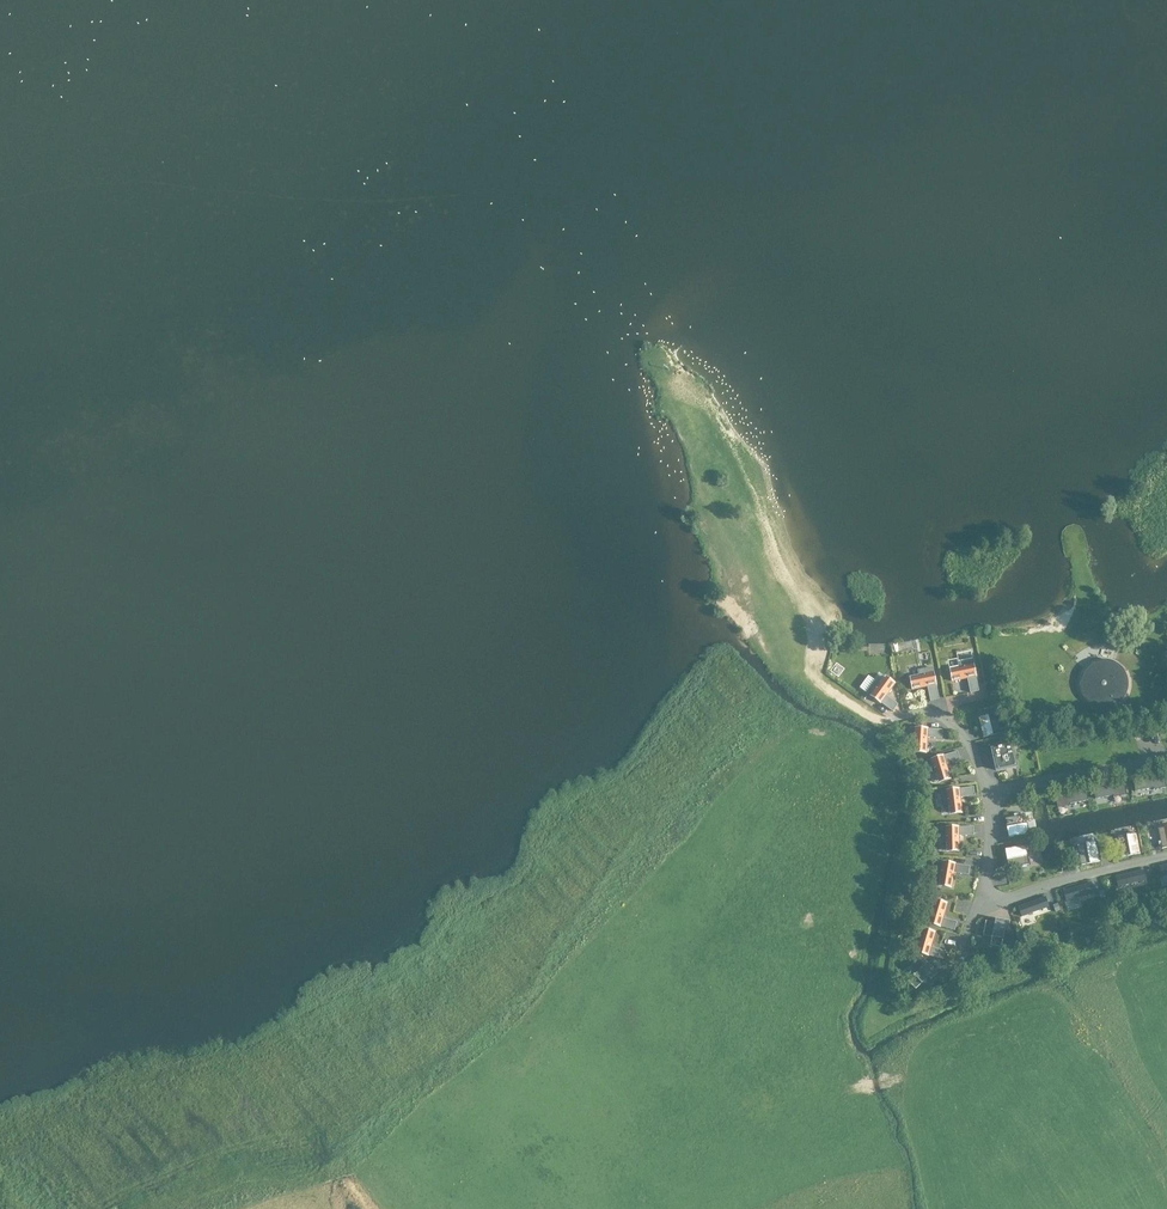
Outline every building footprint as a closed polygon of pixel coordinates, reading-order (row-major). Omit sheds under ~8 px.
[(979,691),(973,660),(959,663),(960,669),(951,671),(953,682),(967,679),(970,693),(979,691)] [(1107,660),(1104,660),(1102,661),(1099,661),(1096,662),(1093,663),(1090,665),(1088,667),(1086,669),(1084,672),(1082,675),(1081,678),(1080,682),(1080,685),(1081,688),(1081,691),(1082,694),(1083,696),(1085,698),(1086,700),(1088,703),(1091,704),(1094,706),(1097,707),(1100,708),(1103,709),(1107,709),(1110,708),(1113,707),(1116,706),(1119,704),(1121,702),(1123,700),(1125,698),(1126,696),(1127,693),(1128,690),(1128,687),(1129,684),(1128,681),(1128,678),(1127,675),(1125,672),(1123,669),(1121,667),(1118,664),(1115,663),(1112,662),(1110,661),(1107,660)] [(933,668),(919,671),(920,678),(911,679),(913,690),(927,687),(930,701),(939,699),(933,668)] [(893,712),(898,704),(886,696),(895,684),(887,677),(881,685),(876,681),(867,693),(893,712)] [(997,714),(979,718),(984,738),(1002,733),(997,714)] [(942,739),(943,730),(911,728),(910,742),(917,742),(916,752),(927,753),(927,738),(942,739)] [(1012,746),(993,750),(997,771),(1017,767),(1012,746)] [(951,779),(946,764),(960,760),(958,751),(927,761),(931,774),(938,772),(941,782),(951,779)] [(1164,776),(1134,782),(1136,792),(1166,786),(1164,776)] [(1124,784),(1094,790),(1096,799),(1126,793),(1124,784)] [(962,813),(961,798),(975,796),(974,787),(942,791),(944,805),(951,804),(952,814),(962,813)] [(1087,791),(1056,797),(1058,806),(1088,800),(1087,791)] [(1025,815),(1005,818),(1009,837),(1028,834),(1025,815)] [(974,836),(974,827),(942,827),(942,842),(949,842),(949,851),(959,851),(959,836),(974,836)] [(1159,829),(1162,848),(1166,847),(1166,827),(1159,829)] [(1137,834),(1118,837),(1121,856),(1140,853),(1137,834)] [(1096,842),(1077,845),(1081,864),(1099,861),(1096,842)] [(1025,846),(1005,849),(1009,868),(1028,865),(1025,846)] [(970,866),(938,861),(936,875),(943,876),(941,886),(951,888),(954,873),(968,875),(970,866)] [(1158,865),(1160,874),(1166,873),(1166,863),(1158,865)] [(1133,872),(1105,878),(1108,889),(1136,882),(1133,872)] [(1089,881),(1061,889),(1064,899),(1092,890),(1089,881)] [(1044,896),(1016,905),(1019,914),(1047,905),(1044,896)] [(927,909),(924,923),(954,931),(956,922),(943,918),(946,904),(936,901),(934,911),(927,909)] [(1010,922),(996,919),(995,923),(986,921),(983,936),(991,937),(991,938),(992,938),(990,946),(1002,948),(1005,931),(1008,931),(1010,922)] [(915,937),(912,951),(943,959),(945,951),(930,946),(934,932),(924,929),(922,938),(915,937)] [(908,968),(913,975),(913,976),(908,981),(915,989),(928,978),(931,980),(938,974),(928,963),(926,965),(919,958),(908,968)]
